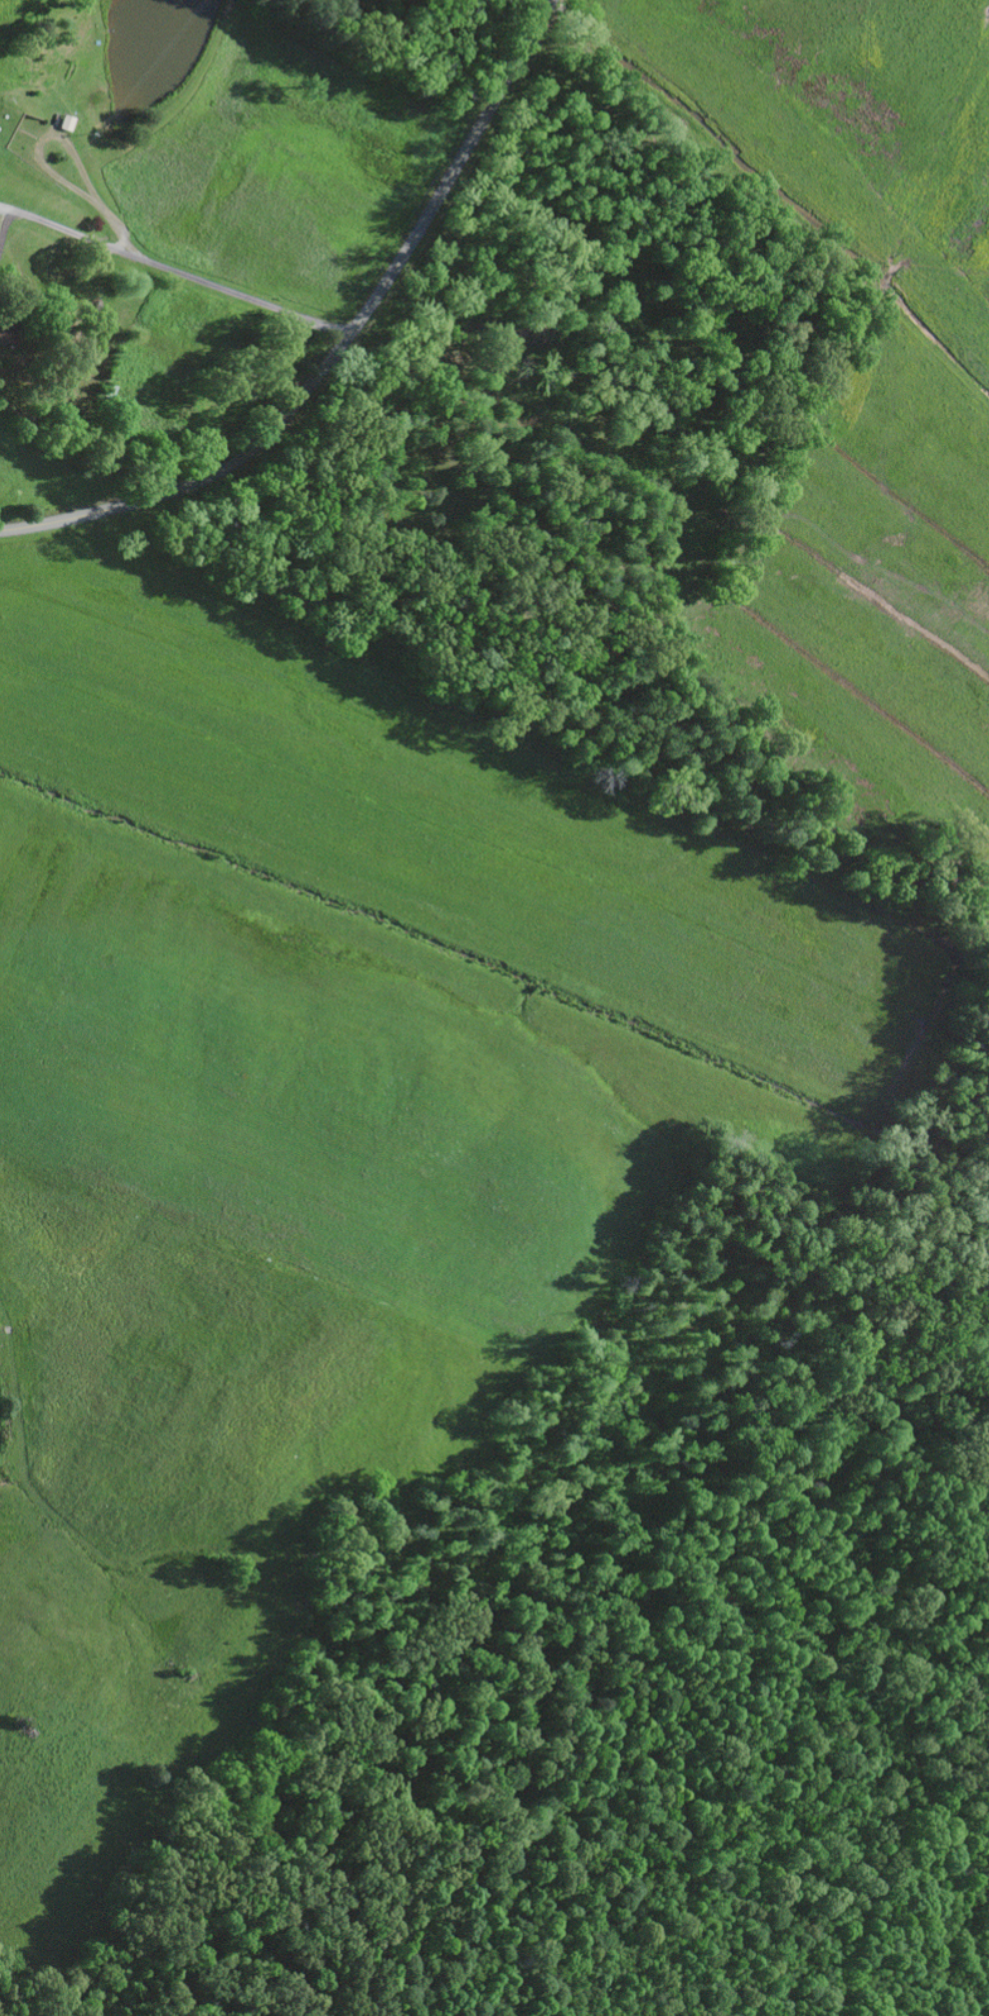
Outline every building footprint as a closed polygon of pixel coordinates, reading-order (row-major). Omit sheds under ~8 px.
[(13,345),(0,342),(0,320),(18,324),(13,345)] [(108,381),(115,384),(110,397),(102,394),(108,381)]
